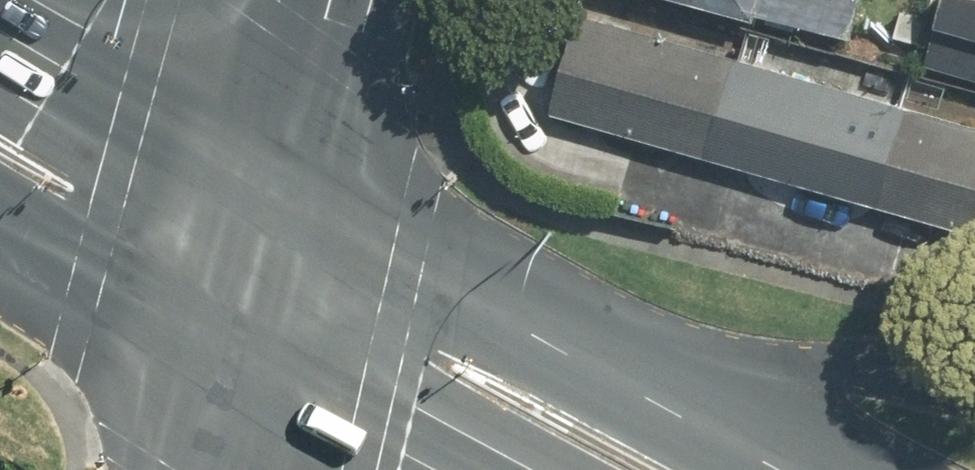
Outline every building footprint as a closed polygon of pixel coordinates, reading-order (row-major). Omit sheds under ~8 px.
[(745,32),(749,16),(837,40),(844,15),(864,21),(870,0),(632,0),(745,32)] [(919,31),(974,48),(974,0),(929,0),(927,7),(919,31)] [(561,9),(530,117),(974,246),(974,129),(561,9)]
